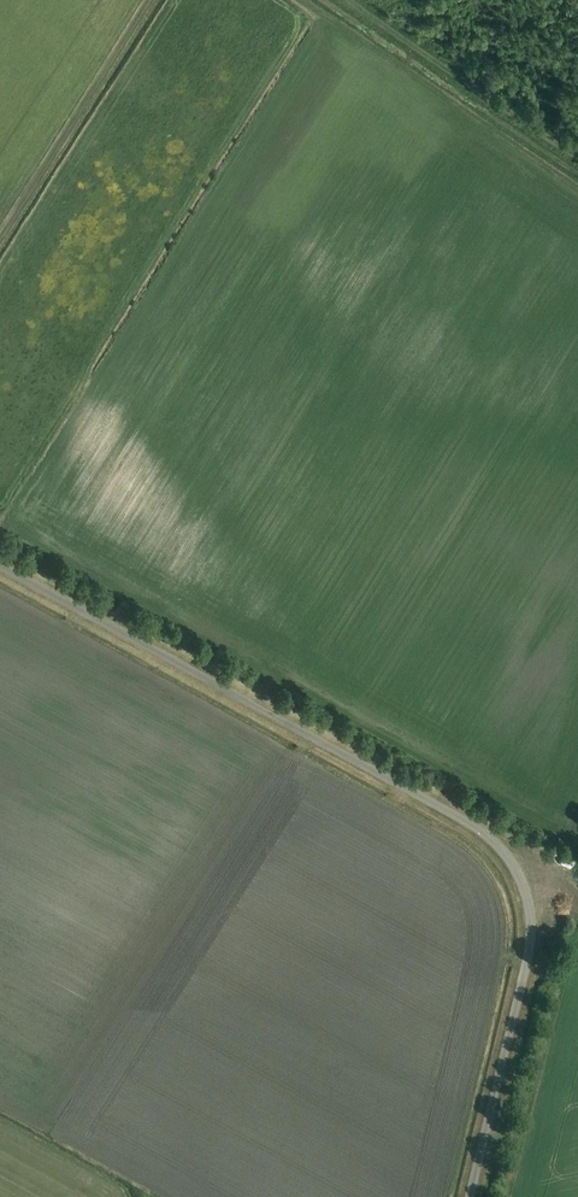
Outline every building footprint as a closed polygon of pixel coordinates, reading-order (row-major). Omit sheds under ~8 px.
[(549,905),(556,904),(548,871),(541,873),(549,905)] [(439,1053),(426,1053),(427,1076),(440,1076),(439,1053)]
